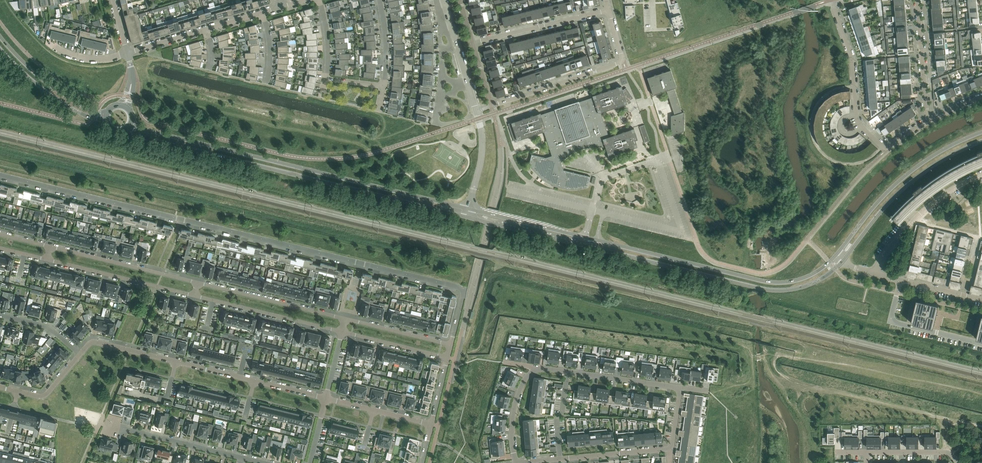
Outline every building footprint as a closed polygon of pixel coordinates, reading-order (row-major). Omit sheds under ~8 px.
[(9,2),(15,10),(27,9),(26,0),(19,0),(19,1),(9,2)] [(27,9),(33,8),(34,15),(39,15),(38,8),(37,0),(26,0),(27,9)] [(241,2),(244,10),(249,9),(247,0),(241,0),(241,2)] [(328,3),(329,3),(330,9),(331,13),(340,11),(339,6),(341,6),(339,0),(328,3)] [(357,1),(359,0),(361,8),(370,6),(369,0),(356,0),(357,1)] [(417,4),(417,9),(430,6),(429,1),(428,1),(428,0),(418,0),(419,3),(417,4)] [(557,0),(558,3),(560,12),(566,11),(564,2),(563,0),(557,0)] [(564,2),(566,11),(572,9),(572,7),(574,6),(573,0),(566,0),(566,1),(564,2)] [(592,8),(592,5),(597,4),(596,0),(587,0),(587,5),(582,6),(583,10),(592,8)] [(229,15),(234,13),(231,5),(230,2),(225,3),(229,15)] [(479,2),(469,4),(473,4),(474,7),(471,8),(472,14),(476,14),(481,12),(479,2)] [(668,5),(671,16),(680,13),(677,2),(671,4),(668,5)] [(225,3),(220,5),(223,16),(227,15),(228,15),(229,15),(225,3)] [(558,3),(552,5),(554,14),(557,13),(557,15),(560,14),(560,12),(558,3)] [(849,12),(850,15),(858,12),(859,12),(861,12),(861,11),(868,9),(867,6),(864,7),(863,4),(860,5),(857,6),(850,9),(851,11),(849,12)] [(210,7),(213,19),(218,18),(215,6),(215,5),(210,7)] [(220,5),(215,6),(218,18),(222,17),(223,16),(220,5)] [(400,5),(389,7),(390,13),(391,18),(400,16),(399,11),(402,11),(401,5),(400,5)] [(625,6),(626,20),(635,14),(634,5),(625,6)] [(361,8),(359,8),(359,9),(361,14),(363,14),(364,22),(373,20),(373,21),(373,20),(372,11),(371,12),(370,6),(361,8)] [(430,6),(417,9),(418,13),(421,13),(421,18),(431,17),(430,11),(431,11),(430,7),(430,6)] [(207,21),(213,19),(210,7),(204,9),(205,12),(205,13),(207,21)] [(311,8),(300,11),(302,17),(303,17),(304,22),(304,23),(310,21),(313,21),(314,21),(314,20),(313,14),(312,14),(311,9),(311,8)] [(340,11),(331,13),(332,19),(333,23),(342,22),(342,21),(341,17),(343,16),(342,11),(342,10),(340,11)] [(193,16),(196,25),(201,23),(199,14),(198,11),(192,13),(193,16)] [(477,18),(474,18),(475,25),(479,24),(489,21),(486,11),(481,12),(476,14),(477,18)] [(861,12),(859,12),(858,12),(850,15),(850,16),(849,17),(850,20),(860,17),(859,13),(861,12)] [(201,23),(207,21),(205,13),(204,13),(199,14),(201,23)] [(683,24),(680,13),(671,16),(673,26),(683,24)] [(188,15),(182,16),(186,28),(191,26),(188,17),(188,15)] [(504,26),(510,24),(508,15),(501,17),(504,26)] [(182,16),(177,18),(181,29),(186,28),(182,16)] [(283,16),(273,19),(273,20),(274,25),(275,30),(275,31),(277,30),(279,30),(285,28),(284,22),(285,22),(285,21),(283,16)] [(400,16),(391,18),(391,23),(392,23),(393,28),(404,27),(404,21),(401,22),(400,16)] [(852,21),(851,22),(852,25),(852,26),(853,25),(862,22),(865,21),(863,16),(860,17),(852,20),(852,21)] [(422,23),(420,24),(420,29),(433,27),(432,22),(431,17),(421,18),(422,23)] [(979,22),(979,17),(970,18),(970,21),(967,22),(967,27),(977,26),(977,23),(979,22)] [(177,18),(172,19),(176,31),(181,29),(177,18)] [(172,19),(167,21),(170,32),(176,31),(172,19)] [(591,20),(588,21),(589,23),(589,25),(592,24),(594,30),(603,27),(601,21),(596,22),(595,19),(591,20)] [(364,22),(361,22),(362,28),(365,28),(366,35),(366,36),(375,35),(374,26),(373,21),(373,20),(364,22)] [(167,21),(162,22),(165,34),(170,32),(167,21)] [(304,22),(300,23),(300,24),(301,29),(302,29),(303,35),(306,34),(313,33),(312,27),(310,21),(304,23),(304,22)] [(342,22),(333,23),(334,29),(334,33),(334,34),(335,34),(335,33),(344,32),(343,27),(345,27),(344,21),(342,21),(342,22)] [(480,28),(476,29),(478,35),(486,33),(487,33),(486,27),(490,26),(489,21),(479,24),(480,28)] [(162,22),(157,24),(158,27),(160,35),(165,34),(162,22)] [(864,27),(862,22),(853,25),(854,26),(852,27),(854,31),(864,27)] [(49,30),(47,35),(51,35),(50,38),(51,37),(57,39),(59,28),(60,25),(59,26),(54,25),(54,24),(50,23),(50,25),(49,30)] [(255,25),(244,28),(245,34),(248,33),(249,39),(249,40),(258,39),(259,39),(257,30),(255,25)] [(854,32),(855,36),(869,31),(868,26),(864,27),(854,31),(855,30),(856,32),(854,32)] [(146,27),(141,28),(142,31),(145,40),(150,38),(147,30),(146,27)] [(285,28),(279,30),(280,35),(280,41),(287,40),(291,40),(290,33),(291,33),(291,32),(290,27),(285,28)] [(404,27),(393,28),(393,29),(393,34),(393,39),(402,38),(402,33),(405,33),(404,27)] [(433,27),(420,29),(421,34),(423,33),(423,39),(433,38),(433,32),(433,28),(433,27)] [(577,27),(571,28),(573,37),(579,36),(577,27)] [(604,33),(603,27),(594,30),(595,35),(604,33)] [(59,28),(57,39),(63,40),(65,30),(59,28)] [(63,40),(69,42),(72,29),(66,28),(65,30),(63,40)] [(72,29),(69,42),(75,43),(75,44),(76,41),(79,42),(81,30),(78,30),(78,31),(72,29)] [(967,37),(963,37),(963,39),(972,38),(981,37),(980,32),(979,32),(977,32),(976,29),(968,30),(969,33),(967,37)] [(87,46),(90,36),(91,33),(81,30),(79,42),(82,43),(81,45),(87,46)] [(565,30),(560,31),(562,40),(562,42),(568,40),(567,39),(565,30)] [(856,37),(857,41),(871,36),(869,31),(855,36),(857,35),(857,37),(856,37)] [(344,32),(335,33),(335,34),(335,39),(335,44),(336,44),(345,43),(345,38),(347,38),(347,32),(344,32)] [(229,33),(217,36),(219,42),(218,42),(219,48),(221,48),(223,48),(223,47),(229,47),(228,39),(230,38),(229,33)] [(307,40),(306,40),(306,46),(308,46),(317,45),(317,40),(316,33),(313,33),(306,34),(307,40)] [(595,35),(597,41),(606,39),(604,33),(595,35)] [(366,35),(364,36),(364,42),(366,42),(366,49),(367,50),(372,50),(374,50),(376,50),(376,49),(376,40),(375,40),(375,35),(366,36),(366,35)] [(96,37),(90,36),(87,46),(94,48),(96,37)] [(873,41),(871,36),(857,41),(859,40),(859,42),(858,42),(859,46),(873,41)] [(94,48),(100,49),(103,38),(102,38),(102,39),(96,37),(94,48)] [(115,51),(116,51),(115,49),(112,38),(109,37),(108,39),(103,38),(100,49),(106,51),(106,49),(115,51)] [(402,38),(393,39),(393,44),(394,44),(394,50),(405,49),(405,44),(403,44),(402,38)] [(424,44),(421,44),(421,49),(434,49),(434,48),(434,44),(433,44),(433,38),(423,39),(424,44)] [(249,40),(247,40),(248,46),(250,46),(250,53),(256,53),(258,53),(260,53),(260,44),(259,44),(258,39),(249,40)] [(608,44),(606,39),(597,41),(599,47),(608,44)] [(280,41),(277,41),(277,42),(278,47),(278,52),(288,52),(289,52),(289,46),(288,46),(287,40),(280,41)] [(515,42),(518,53),(518,54),(524,53),(523,49),(521,40),(515,42)] [(199,41),(189,44),(191,50),(191,54),(202,54),(202,47),(201,47),(200,42),(199,41)] [(859,48),(861,51),(873,47),(874,46),(875,46),(873,41),(859,46),(860,46),(861,47),(859,48)] [(511,55),(518,53),(515,42),(509,43),(509,44),(507,45),(509,52),(511,51),(511,55)] [(336,49),(336,54),(337,54),(340,54),(345,54),(345,49),(348,49),(348,43),(345,43),(336,44),(336,49)] [(486,50),(483,51),(484,57),(488,56),(494,55),(494,54),(491,44),(485,46),(486,50)] [(609,50),(608,44),(599,47),(600,53),(609,50)] [(304,52),(303,52),(303,56),(303,58),(304,58),(318,58),(318,57),(318,52),(318,45),(317,45),(308,46),(308,52),(304,52)] [(223,60),(229,60),(233,61),(233,52),(236,52),(235,46),(229,47),(223,47),(223,48),(224,53),(223,53),(223,60)] [(863,52),(861,53),(862,55),(863,56),(866,55),(866,56),(866,55),(867,55),(868,56),(876,56),(876,55),(873,47),(862,51),(863,52)] [(366,49),(361,50),(361,56),(363,56),(363,64),(366,64),(372,64),(373,55),(372,55),(372,50),(367,50),(366,49)] [(394,60),(403,60),(403,55),(406,55),(406,49),(405,49),(394,50),(394,55),(394,60)] [(434,49),(421,49),(422,54),(424,54),(424,59),(434,59),(434,54),(434,49)] [(611,56),(609,50),(600,53),(603,62),(602,62),(603,62),(607,61),(606,58),(611,56)] [(278,52),(278,53),(278,58),(278,63),(288,64),(289,64),(289,58),(288,58),(288,52),(278,52)] [(250,53),(245,53),(245,59),(247,59),(247,66),(246,66),(250,66),(256,67),(256,66),(257,59),(256,58),(256,53),(250,53)] [(191,59),(190,65),(194,66),(200,67),(201,62),(202,62),(202,54),(191,54),(191,59)] [(339,64),(345,65),(348,65),(349,60),(351,60),(350,54),(345,54),(340,54),(340,59),(339,59),(339,64)] [(497,64),(494,55),(488,56),(489,60),(486,61),(488,67),(491,66),(497,64)] [(567,57),(569,61),(571,69),(577,67),(574,59),(573,55),(567,57)] [(586,55),(580,57),(583,66),(589,63),(586,55)] [(304,58),(304,63),(307,63),(306,68),(306,69),(307,69),(317,70),(317,65),(318,65),(318,58),(318,57),(318,58),(304,58)] [(577,67),(583,66),(580,57),(574,59),(577,67)] [(218,71),(218,72),(224,73),(229,74),(231,75),(233,69),(230,69),(230,68),(229,68),(229,60),(223,60),(219,59),(219,66),(218,71)] [(421,64),(421,69),(434,70),(434,65),(433,65),(434,59),(424,59),(424,64),(421,64)] [(394,60),(393,65),(394,65),(394,71),(404,72),(405,66),(403,66),(403,60),(394,60)] [(566,71),(571,69),(569,61),(563,63),(566,71)] [(277,74),(286,76),(288,76),(289,71),(289,70),(287,70),(288,64),(278,63),(277,64),(277,69),(277,74)] [(563,63),(557,64),(560,73),(566,71),(563,63)] [(335,74),(335,75),(342,75),(346,76),(347,70),(345,70),(345,65),(339,64),(335,64),(335,69),(336,69),(335,74)] [(364,72),(363,78),(368,78),(374,79),(375,73),(376,64),(372,64),(366,64),(366,72),(364,72)] [(492,70),(489,71),(490,77),(493,76),(500,74),(502,74),(499,64),(497,64),(491,66),(492,70)] [(551,64),(545,66),(546,68),(549,77),(554,75),(552,66),(551,64)] [(554,75),(560,73),(557,64),(552,66),(554,75)] [(247,73),(246,78),(250,79),(256,81),(257,81),(258,76),(258,75),(258,76),(259,67),(256,66),(256,67),(250,66),(249,73),(247,73)] [(544,66),(539,68),(543,79),(549,77),(546,68),(544,69),(544,66)] [(539,67),(534,69),(534,72),(537,81),(543,79),(539,68),(539,67)] [(532,83),(537,81),(534,72),(534,69),(533,68),(527,70),(532,83)] [(305,81),(306,81),(315,82),(316,77),(317,77),(317,70),(307,69),(307,75),(306,75),(305,81)] [(421,69),(421,74),(422,74),(422,79),(423,80),(432,80),(433,75),(434,70),(421,69)] [(523,76),(526,84),(532,83),(527,70),(522,72),(523,76)] [(671,136),(675,134),(684,131),(684,112),(682,112),(674,88),(676,87),(670,70),(647,77),(653,95),(666,91),(674,115),(671,116),(671,136)] [(392,81),(402,82),(402,77),(404,77),(404,72),(394,71),(393,76),(392,81)] [(274,85),(281,87),(285,88),(286,88),(287,83),(287,82),(286,82),(286,76),(277,74),(276,74),(276,75),(275,80),(276,80),(274,85)] [(495,80),(492,81),(494,87),(496,86),(503,84),(500,74),(493,76),(495,80)] [(520,87),(526,84),(523,76),(517,78),(520,87)] [(963,80),(967,90),(972,89),(969,81),(968,78),(963,80)] [(420,84),(419,89),(432,91),(432,86),(432,81),(432,80),(423,80),(422,85),(420,84)] [(963,80),(958,82),(962,92),(967,90),(963,80)] [(303,86),(301,92),(302,92),(306,93),(313,95),(314,89),(315,89),(316,83),(316,82),(315,82),(306,81),(305,87),(303,86)] [(391,92),(402,94),(403,88),(401,88),(402,82),(392,81),(392,82),(392,86),(391,92)] [(954,87),(957,94),(962,92),(958,82),(953,84),(954,87)] [(498,90),(495,91),(497,97),(504,95),(506,94),(503,84),(496,86),(498,90)] [(540,113),(526,118),(508,124),(514,141),(544,131),(552,156),(546,157),(531,154),(529,163),(530,165),(530,166),(532,168),(533,170),(535,172),(536,174),(537,175),(538,175),(539,176),(540,177),(542,179),(544,180),(546,182),(548,183),(551,184),(553,185),(555,186),(558,187),(560,188),(562,188),(563,188),(565,189),(567,189),(569,189),(570,189),(572,189),(574,189),(576,189),(577,189),(579,189),(581,189),(582,188),(584,188),(586,188),(587,187),(590,176),(563,170),(561,163),(563,161),(563,160),(564,159),(566,157),(568,156),(569,155),(570,154),(572,154),(573,153),(575,152),(576,151),(578,150),(585,148),(586,148),(588,147),(590,147),(592,147),(594,147),(595,147),(597,147),(599,147),(601,147),(602,147),(604,147),(606,148),(608,156),(637,147),(635,140),(637,139),(634,128),(609,137),(601,112),(627,104),(627,102),(630,100),(623,89),(623,90),(621,86),(592,96),(593,97),(578,102),(578,101),(554,109),(555,110),(541,114),(540,113)] [(954,87),(949,89),(952,96),(957,94),(954,87)] [(841,90),(843,98),(850,97),(850,98),(850,88),(850,89),(841,90)] [(902,95),(902,99),(910,98),(910,94),(911,94),(912,94),(912,88),(901,89),(902,95)] [(938,90),(938,91),(935,92),(937,98),(938,98),(940,97),(942,100),(947,98),(944,91),(943,88),(938,90)] [(419,89),(419,94),(421,95),(420,100),(430,101),(431,96),(432,91),(419,89)] [(947,98),(952,96),(949,89),(944,91),(947,98)] [(836,101),(843,98),(841,90),(840,90),(841,90),(833,94),(832,93),(836,101)] [(389,102),(402,105),(404,94),(402,94),(391,92),(390,97),(389,102)] [(825,98),(831,105),(836,101),(832,93),(832,94),(825,99),(825,98)] [(826,110),(831,105),(825,98),(824,99),(825,99),(819,106),(819,105),(819,106),(826,110)] [(417,105),(416,109),(428,112),(429,107),(430,102),(430,101),(420,100),(419,105),(417,105)] [(387,113),(394,115),(398,116),(399,110),(400,110),(402,105),(389,102),(388,107),(387,113)] [(868,109),(871,109),(871,117),(871,118),(878,112),(877,103),(867,103),(867,107),(868,107),(868,109)] [(911,107),(907,110),(912,117),(916,114),(914,111),(917,109),(913,103),(910,105),(911,107)] [(815,114),(823,117),(826,110),(819,106),(818,106),(819,106),(815,114)] [(416,109),(415,114),(417,115),(416,120),(420,121),(425,122),(426,122),(427,117),(428,112),(416,109)] [(898,116),(903,123),(907,120),(903,113),(901,110),(896,113),(898,116)] [(907,120),(912,117),(907,110),(903,113),(907,120)] [(822,124),(823,117),(815,114),(814,123),(813,123),(822,124)] [(898,126),(903,123),(898,116),(894,119),(898,126)] [(894,129),(898,126),(894,119),(889,122),(894,129)] [(884,124),(889,132),(894,129),(889,122),(885,125),(884,124)] [(813,132),(822,131),(822,124),(813,123),(814,123),(814,132),(813,132)] [(885,135),(889,132),(884,124),(876,129),(875,129),(880,134),(883,132),(885,135)] [(824,137),(822,131),(813,132),(814,132),(817,141),(816,141),(824,137)] [(821,149),(828,143),(824,137),(816,141),(817,141),(822,148),(821,149)] [(833,148),(828,143),(821,149),(822,149),(828,155),(833,148)] [(878,149),(871,143),(871,144),(866,148),(871,156),(871,155),(877,149),(878,149)] [(836,160),(839,151),(833,148),(828,155),(836,159),(836,160)] [(871,156),(866,148),(860,152),(863,160),(863,159),(871,155),(871,156)] [(914,209),(922,202),(929,195),(930,196),(938,190),(947,184),(955,179),(964,174),(973,170),(980,167),(981,166),(981,150),(977,152),(967,157),(957,162),(948,167),(939,173),(930,179),(921,185),(917,188),(913,192),(907,197),(899,205),(901,206),(899,208),(899,209),(896,212),(895,213),(892,216),(891,217),(890,218),(892,220),(893,218),(897,221),(899,223),(904,219),(910,213),(914,209)] [(846,153),(839,151),(836,160),(836,159),(845,161),(845,162),(846,153)] [(860,152),(853,153),(854,162),(854,161),(863,159),(863,160),(860,152)] [(854,162),(853,153),(846,153),(845,162),(845,161),(854,161),(854,162)] [(7,194),(9,186),(5,185),(5,186),(1,185),(0,187),(0,192),(7,194)] [(13,187),(9,186),(7,194),(15,196),(13,203),(17,204),(18,199),(20,192),(17,192),(17,191),(17,189),(13,188),(13,187)] [(22,198),(30,200),(32,191),(28,190),(28,191),(24,190),(23,193),(20,192),(18,199),(22,200),(22,198)] [(37,192),(32,191),(30,200),(38,202),(38,204),(41,205),(43,198),(40,197),(41,194),(36,193),(37,192)] [(41,205),(40,210),(44,211),(46,204),(54,205),(56,197),(52,196),(51,197),(47,196),(47,199),(46,199),(43,198),(41,205)] [(60,198),(56,197),(54,205),(62,207),(61,210),(65,211),(66,204),(63,203),(64,203),(63,203),(64,200),(60,199),(60,198)] [(69,209),(77,211),(79,203),(75,202),(75,203),(70,202),(70,204),(69,204),(66,204),(65,211),(68,212),(69,209)] [(83,204),(79,203),(77,211),(85,213),(83,221),(87,222),(88,216),(90,210),(87,209),(86,208),(87,206),(83,205),(83,204)] [(92,215),(100,217),(102,209),(98,208),(94,207),(93,210),(90,210),(88,216),(92,217),(92,215)] [(106,210),(102,209),(100,217),(108,219),(108,221),(111,222),(113,215),(110,214),(110,212),(106,211),(106,210)] [(116,221),(124,223),(126,214),(122,213),(121,214),(117,213),(117,216),(116,216),(113,215),(111,222),(110,227),(114,228),(116,221)] [(130,215),(126,214),(124,223),(132,225),(130,232),(134,233),(135,228),(136,221),(133,220),(134,217),(130,216),(130,215)] [(139,226),(147,228),(149,220),(145,219),(145,220),(140,219),(140,221),(139,221),(139,222),(136,221),(135,228),(138,229),(139,226)] [(149,220),(147,228),(155,230),(154,233),(158,233),(160,227),(157,226),(156,226),(157,223),(153,222),(153,221),(149,220)] [(32,224),(30,233),(35,234),(35,235),(37,225),(38,225),(38,223),(33,221),(32,224)] [(160,227),(158,233),(162,234),(167,236),(167,237),(169,238),(170,234),(171,234),(172,232),(172,230),(174,230),(173,229),(175,226),(165,224),(165,225),(164,225),(163,227),(160,227)] [(916,224),(915,230),(927,233),(929,227),(920,224),(920,225),(919,225),(916,224)] [(46,227),(43,237),(49,238),(52,226),(46,225),(46,227)] [(52,226),(49,238),(49,237),(54,239),(57,227),(52,226)] [(181,232),(179,236),(189,239),(189,241),(192,242),(194,235),(191,234),(192,231),(187,230),(188,229),(182,228),(180,231),(179,231),(179,232),(181,232)] [(68,230),(62,229),(60,240),(65,241),(67,232),(68,230)] [(915,230),(913,236),(926,239),(927,233),(915,230)] [(937,242),(942,243),(945,231),(938,230),(937,234),(937,235),(939,235),(938,237),(938,239),(935,238),(933,245),(936,246),(937,242)] [(72,234),(70,242),(75,244),(78,233),(73,231),(72,234)] [(948,241),(948,239),(949,238),(951,238),(952,233),(945,231),(942,243),(947,244),(946,248),(949,249),(951,242),(948,241)] [(197,236),(194,235),(192,242),(196,243),(197,240),(205,242),(207,234),(203,233),(202,234),(198,233),(198,236),(197,235),(197,236)] [(83,234),(80,245),(86,246),(89,235),(83,234)] [(94,236),(91,248),(96,250),(99,240),(101,241),(103,235),(100,234),(99,238),(94,236)] [(101,241),(104,242),(102,251),(106,252),(107,251),(108,252),(111,239),(105,238),(106,235),(103,234),(103,235),(101,241)] [(212,247),(216,248),(218,241),(215,240),(214,240),(215,237),(211,236),(211,235),(207,234),(205,242),(213,244),(212,247)] [(89,235),(86,246),(91,248),(94,236),(89,235)] [(972,244),(973,241),(974,238),(970,238),(971,237),(970,237),(971,237),(961,235),(960,241),(972,244)] [(925,244),(926,239),(913,236),(912,242),(915,242),(925,244)] [(111,239),(108,252),(110,252),(109,253),(114,254),(116,245),(119,246),(121,239),(117,238),(117,241),(111,239)] [(121,239),(119,246),(122,246),(120,255),(124,257),(125,256),(126,256),(129,244),(123,242),(124,240),(121,239)] [(216,248),(215,253),(219,254),(221,249),(221,246),(229,248),(231,240),(227,239),(227,240),(223,239),(222,242),(218,241),(216,248)] [(237,250),(235,258),(240,259),(241,254),(243,247),(239,246),(239,243),(235,242),(235,241),(231,240),(229,248),(237,250)] [(139,243),(137,250),(140,251),(138,259),(139,259),(139,260),(143,261),(144,260),(144,261),(145,260),(146,260),(146,256),(147,250),(148,248),(142,246),(143,242),(139,241),(139,243)] [(972,244),(960,241),(958,247),(971,250),(972,244)] [(129,244),(126,256),(128,257),(127,257),(132,258),(134,249),(137,250),(139,243),(136,242),(135,245),(129,244)] [(246,252),(254,254),(256,246),(252,245),(251,246),(247,245),(247,248),(246,248),(243,247),(241,254),(245,255),(246,252)] [(260,247),(256,246),(254,254),(262,256),(261,259),(265,260),(267,253),(264,252),(263,252),(264,249),(260,248),(260,247)] [(971,250),(958,247),(957,252),(966,254),(966,255),(969,256),(971,250)] [(265,260),(264,265),(268,266),(270,258),(278,260),(280,252),(276,251),(276,252),(272,251),(271,254),(271,253),(271,254),(267,253),(265,260)] [(284,270),(289,271),(292,259),(288,258),(288,255),(284,254),(284,253),(280,252),(278,260),(286,262),(284,270)] [(184,261),(187,262),(188,255),(185,255),(185,257),(182,256),(182,259),(178,258),(177,263),(176,263),(175,267),(176,267),(175,268),(176,268),(176,269),(181,270),(182,270),(184,261)] [(192,256),(188,255),(187,262),(190,263),(187,272),(192,273),(192,272),(194,273),(196,262),(196,263),(190,262),(192,256)] [(295,260),(292,259),(289,271),(293,272),(295,264),(303,266),(305,258),(301,257),(300,258),(296,257),(296,260),(295,259),(295,260)] [(965,260),(956,258),(952,257),(950,262),(954,263),(964,266),(965,260)] [(8,259),(5,268),(11,269),(14,259),(8,258),(8,259)] [(311,268),(309,276),(311,276),(313,277),(316,265),(312,264),(313,264),(312,264),(313,261),(309,260),(309,259),(305,258),(303,266),(311,268)] [(202,266),(205,267),(206,260),(203,259),(202,263),(196,262),(194,273),(195,273),(195,274),(200,275),(202,266)] [(210,261),(206,260),(205,267),(208,267),(206,276),(207,276),(206,277),(211,278),(211,277),(212,277),(215,264),(209,263),(210,261)] [(316,278),(317,278),(319,270),(327,272),(329,264),(325,263),(325,264),(321,263),(320,266),(320,265),(320,266),(316,265),(313,277),(316,278)] [(38,278),(40,267),(39,266),(35,265),(34,264),(33,265),(32,265),(32,266),(31,266),(31,267),(31,268),(32,268),(32,269),(33,269),(33,270),(32,277),(38,278)] [(333,265),(329,264),(327,272),(335,274),(334,277),(338,277),(338,278),(340,271),(337,270),(337,267),(333,266),(333,265)] [(909,270),(912,271),(915,271),(918,272),(921,272),(922,267),(919,266),(910,264),(908,269),(909,270)] [(38,278),(43,280),(46,267),(42,266),(42,267),(40,267),(38,278)] [(49,268),(46,267),(43,280),(49,281),(49,279),(51,269),(50,269),(49,268)] [(217,267),(214,279),(219,280),(222,268),(217,267)] [(222,268),(219,280),(220,280),(220,279),(225,280),(227,272),(228,269),(222,268)] [(342,276),(351,278),(352,276),(352,274),(353,274),(353,273),(354,270),(348,269),(348,270),(344,269),(343,271),(340,271),(338,278),(338,277),(337,283),(341,284),(342,276)] [(232,273),(230,282),(235,283),(238,274),(238,272),(233,270),(232,273)] [(362,276),(361,276),(362,277),(362,278),(361,281),(370,283),(368,290),(372,291),(375,279),(372,278),(371,278),(372,276),(368,275),(368,274),(363,272),(362,276)] [(72,274),(68,273),(66,283),(71,284),(70,286),(71,286),(74,274),(73,274),(73,275),(72,274)] [(243,275),(241,284),(246,286),(248,277),(249,274),(243,273),(243,275)] [(71,286),(76,288),(79,276),(79,275),(74,274),(71,286)] [(81,277),(79,276),(76,288),(82,289),(85,278),(84,278),(84,277),(81,276),(81,277)] [(253,278),(251,287),(256,288),(259,279),(259,277),(254,276),(253,278)] [(385,287),(387,278),(383,277),(383,278),(379,277),(378,280),(375,279),(372,291),(375,292),(377,285),(385,287)] [(91,293),(92,293),(95,280),(93,280),(94,279),(89,278),(87,287),(84,286),(82,293),(85,294),(87,289),(92,290),(91,293)] [(265,281),(263,290),(267,291),(269,291),(271,282),(272,280),(272,279),(267,278),(266,281),(265,281)] [(395,297),(396,292),(398,285),(395,284),(395,281),(391,280),(391,279),(387,278),(385,287),(393,289),(391,296),(395,297)] [(259,279),(256,288),(259,289),(258,289),(263,290),(265,281),(259,279)] [(97,297),(100,297),(102,291),(99,290),(101,281),(97,280),(96,280),(95,280),(92,293),(97,295),(97,297)] [(104,296),(110,298),(113,284),(111,284),(112,283),(107,282),(105,291),(102,291),(100,297),(104,298),(104,296)] [(396,292),(395,297),(399,298),(401,290),(409,292),(411,284),(407,283),(406,284),(402,283),(401,285),(401,286),(398,285),(396,292)] [(115,301),(118,302),(120,295),(117,294),(119,285),(115,284),(114,285),(113,284),(110,298),(115,299),(115,301)] [(411,284),(409,292),(412,293),(416,294),(415,302),(418,303),(421,291),(418,290),(419,287),(414,286),(415,285),(411,284)] [(120,295),(118,302),(122,303),(122,299),(128,301),(130,294),(131,294),(132,290),(131,290),(131,289),(130,289),(131,288),(126,287),(126,288),(125,287),(123,296),(120,295)] [(320,304),(322,304),(325,291),(319,290),(320,287),(316,287),(314,293),(318,294),(315,303),(320,304)] [(309,289),(306,301),(311,302),(314,290),(309,289)] [(424,291),(421,291),(418,303),(422,303),(424,296),(432,298),(434,290),(430,289),(430,290),(425,289),(425,291),(424,291)] [(330,293),(325,291),(322,304),(323,304),(323,305),(327,306),(330,297),(333,298),(334,291),(331,290),(330,293)] [(434,290),(432,298),(440,300),(438,307),(442,308),(443,303),(445,296),(442,296),(442,295),(441,295),(442,293),(438,292),(438,291),(434,290)] [(339,299),(342,300),(344,293),(340,293),(339,297),(333,296),(334,291),(333,298),(330,306),(331,306),(331,307),(336,308),(337,308),(339,299)] [(4,308),(7,309),(9,300),(12,301),(14,294),(9,293),(7,298),(2,297),(0,304),(0,307),(0,308),(3,309),(4,308)] [(450,298),(445,296),(443,303),(449,305),(444,325),(438,323),(436,330),(442,331),(442,332),(443,332),(442,334),(447,336),(447,333),(448,333),(449,328),(450,328),(451,324),(450,323),(454,307),(455,307),(456,302),(456,299),(456,298),(456,296),(452,295),(451,298),(450,297),(450,298)] [(168,314),(169,307),(166,306),(168,298),(168,297),(163,296),(163,297),(162,297),(161,297),(160,301),(161,301),(159,310),(165,311),(164,313),(168,314)] [(14,297),(12,304),(16,305),(15,307),(16,307),(16,311),(17,311),(16,312),(20,313),(20,312),(22,312),(23,309),(24,309),(25,305),(24,304),(25,301),(20,300),(21,298),(14,297)] [(29,298),(26,310),(29,311),(29,314),(39,316),(41,310),(42,309),(41,309),(42,306),(32,304),(33,299),(29,298)] [(361,298),(359,304),(362,305),(360,314),(361,314),(361,315),(366,316),(366,315),(367,315),(367,314),(369,307),(370,302),(364,301),(364,298),(361,298)] [(169,307),(168,314),(171,315),(171,314),(172,310),(178,311),(177,313),(178,313),(180,301),(179,301),(179,300),(175,299),(172,308),(169,307)] [(939,305),(916,299),(911,323),(933,328),(939,305)] [(370,300),(370,302),(369,307),(372,307),(370,314),(369,317),(374,318),(374,317),(376,317),(378,306),(379,305),(373,303),(374,301),(370,300)] [(880,313),(883,301),(877,300),(874,312),(880,313)] [(178,313),(177,316),(183,318),(186,318),(187,312),(184,311),(187,302),(182,301),(180,301),(178,313)] [(196,319),(197,314),(199,305),(198,305),(194,303),(193,304),(190,312),(187,312),(186,318),(189,319),(190,317),(196,319)] [(381,320),(383,314),(384,310),(387,311),(388,304),(385,303),(384,308),(378,306),(376,317),(377,318),(381,320)] [(45,317),(47,317),(47,320),(51,321),(51,319),(55,320),(56,316),(59,317),(61,310),(53,307),(53,309),(48,308),(46,314),(45,317)] [(222,310),(222,314),(220,320),(226,322),(228,312),(222,310)] [(231,326),(234,313),(230,312),(230,313),(228,313),(228,312),(226,322),(225,324),(231,326)] [(237,314),(234,313),(231,326),(236,327),(239,315),(237,315),(237,314)] [(408,325),(411,314),(405,313),(405,314),(405,315),(402,324),(408,325)] [(96,322),(95,326),(95,329),(101,330),(104,318),(104,317),(98,315),(96,322)] [(242,328),(245,316),(241,315),(241,316),(239,315),(236,327),(242,328)] [(245,316),(242,328),(248,330),(248,327),(251,317),(250,317),(250,318),(249,318),(248,317),(245,316)] [(251,317),(248,327),(254,329),(256,319),(251,317)] [(104,333),(107,333),(109,322),(110,319),(104,318),(101,330),(105,331),(104,333)] [(429,331),(429,330),(432,319),(426,318),(423,329),(423,330),(429,331)] [(437,320),(432,319),(429,330),(434,332),(437,320)] [(260,320),(258,330),(263,331),(266,322),(266,321),(260,320)] [(77,327),(85,333),(89,328),(87,327),(87,326),(84,323),(84,324),(81,321),(79,324),(79,325),(77,327)] [(109,322),(107,333),(107,334),(110,335),(110,334),(113,335),(113,332),(114,332),(115,328),(114,328),(115,324),(109,322)] [(267,322),(266,322),(263,331),(263,333),(268,335),(271,322),(268,322),(267,322)] [(275,323),(271,322),(268,335),(274,336),(275,334),(274,334),(277,325),(275,324),(275,323)] [(85,333),(77,327),(75,325),(71,330),(73,332),(82,339),(83,337),(82,336),(85,333)] [(279,337),(285,339),(288,327),(286,327),(286,326),(282,325),(280,335),(279,337)] [(288,327),(285,339),(291,340),(294,328),(288,326),(288,327)] [(23,333),(19,332),(20,331),(17,330),(17,328),(11,327),(11,328),(9,328),(7,336),(8,336),(8,337),(11,338),(12,337),(14,338),(14,340),(19,341),(20,338),(22,339),(23,333)] [(296,343),(302,345),(303,340),(305,332),(304,331),(305,331),(300,329),(300,330),(299,330),(297,338),(294,338),(292,344),(296,345),(296,343)] [(26,330),(23,342),(31,344),(32,342),(38,344),(42,345),(47,339),(42,337),(41,340),(40,339),(40,337),(35,336),(35,337),(33,336),(34,332),(26,330)] [(152,340),(156,341),(157,334),(146,331),(143,345),(148,346),(148,344),(151,345),(152,340)] [(306,341),(303,340),(302,345),(301,347),(305,348),(305,345),(308,346),(308,343),(312,344),(314,334),(313,333),(308,331),(306,341)] [(81,339),(82,339),(73,332),(70,336),(73,339),(72,340),(75,343),(76,342),(78,344),(79,342),(80,342),(82,340),(81,339)] [(312,344),(311,347),(317,348),(316,350),(320,351),(320,349),(321,344),(318,344),(320,334),(316,333),(316,334),(314,334),(312,344)] [(167,336),(157,334),(156,341),(159,341),(158,347),(160,347),(160,349),(164,350),(167,336)] [(325,353),(329,353),(330,347),(327,346),(329,337),(329,336),(324,335),(324,336),(323,336),(321,344),(320,349),(326,350),(325,353)] [(176,339),(167,336),(164,350),(168,351),(168,349),(170,350),(171,344),(175,345),(176,339)] [(188,341),(176,339),(175,345),(179,346),(177,352),(179,352),(178,353),(183,354),(183,353),(185,353),(188,341)] [(348,351),(346,358),(350,358),(350,356),(356,358),(357,353),(359,345),(359,344),(354,343),(353,343),(351,352),(348,351)] [(196,357),(196,358),(199,348),(199,346),(194,344),(193,346),(192,346),(190,352),(192,353),(191,355),(196,356),(196,357)] [(359,359),(365,360),(368,347),(367,347),(367,346),(362,345),(360,354),(357,353),(356,358),(355,362),(358,363),(359,359)] [(57,351),(65,359),(66,358),(68,356),(69,354),(67,352),(68,352),(65,349),(64,350),(60,347),(57,351)] [(370,347),(368,347),(365,360),(371,361),(370,364),(374,364),(375,358),(372,357),(374,348),(370,347)] [(64,360),(65,359),(57,351),(54,349),(50,354),(60,362),(63,359),(64,360)] [(384,363),(384,360),(386,351),(387,351),(381,349),(378,361),(384,363)] [(564,350),(563,358),(566,359),(565,364),(571,365),(573,353),(573,351),(564,350)] [(573,353),(571,365),(577,366),(578,360),(581,361),(582,353),(579,352),(579,354),(573,353)] [(582,353),(581,361),(585,361),(584,366),(590,367),(592,355),(582,353)] [(49,360),(56,367),(57,368),(59,366),(58,365),(60,362),(50,354),(47,359),(49,360)] [(235,357),(229,355),(227,364),(230,365),(232,365),(233,363),(234,363),(235,357)] [(404,368),(407,356),(402,355),(400,364),(399,366),(404,368)] [(601,357),(600,363),(603,364),(603,370),(608,371),(610,358),(604,358),(601,357)] [(610,358),(608,371),(614,371),(615,366),(619,367),(620,357),(616,357),(616,359),(610,358)] [(620,357),(619,367),(622,367),(621,371),(627,372),(629,360),(623,359),(624,358),(620,357)] [(415,370),(417,359),(412,358),(409,369),(415,370)] [(418,358),(417,359),(415,370),(420,372),(423,360),(418,358)] [(52,372),(56,367),(49,360),(47,363),(46,363),(44,365),(42,366),(47,374),(50,370),(52,372)] [(257,372),(259,363),(253,361),(251,367),(252,368),(252,370),(257,371),(257,372)] [(426,374),(432,376),(436,376),(437,371),(438,371),(439,365),(439,364),(436,364),(437,363),(432,362),(430,367),(431,367),(430,371),(427,371),(426,374)] [(648,363),(646,375),(652,376),(652,372),(656,372),(657,364),(654,364),(648,363)] [(14,381),(17,370),(17,368),(11,366),(11,369),(8,378),(12,379),(12,381),(14,381)] [(36,373),(39,382),(40,382),(43,381),(45,380),(44,378),(45,378),(44,375),(47,374),(42,366),(40,367),(41,370),(35,372),(36,373)] [(675,369),(675,374),(678,375),(679,375),(679,373),(682,373),(682,375),(681,378),(689,379),(690,370),(691,368),(680,366),(679,370),(675,369)] [(2,377),(8,378),(11,369),(7,368),(8,368),(4,367),(3,370),(2,374),(3,375),(2,377)] [(505,376),(516,381),(519,376),(515,374),(517,371),(511,368),(509,371),(508,371),(505,376)] [(713,381),(713,380),(716,381),(718,372),(714,372),(714,369),(708,368),(708,369),(705,369),(704,378),(707,378),(707,379),(707,380),(713,381)] [(296,369),(293,380),(296,381),(298,381),(301,370),(296,369)] [(26,380),(25,372),(22,371),(22,372),(17,370),(14,381),(15,381),(14,382),(18,383),(18,382),(20,383),(21,380),(21,381),(22,379),(26,380)] [(701,371),(690,370),(689,379),(693,380),(693,379),(694,379),(700,380),(701,371)] [(32,384),(39,382),(36,373),(32,374),(32,373),(29,375),(28,371),(25,372),(26,380),(30,379),(31,382),(32,382),(32,384)] [(124,382),(132,384),(132,385),(133,386),(133,387),(134,387),(140,388),(141,385),(144,386),(144,385),(144,384),(146,376),(143,376),(143,374),(137,373),(136,373),(135,374),(126,372),(126,374),(124,382)] [(308,384),(308,385),(314,386),(314,385),(315,385),(317,377),(317,374),(311,373),(308,384)] [(435,379),(436,376),(432,376),(426,374),(425,377),(428,378),(427,382),(426,387),(423,386),(433,389),(433,388),(435,382),(435,379)] [(514,387),(516,381),(505,376),(502,384),(508,386),(509,384),(514,387)] [(321,384),(323,378),(317,377),(315,385),(319,386),(320,384),(321,384)] [(348,387),(351,388),(353,380),(352,382),(347,380),(346,383),(342,381),(339,391),(340,392),(340,393),(345,394),(345,393),(347,393),(348,387)] [(356,381),(353,380),(351,388),(354,389),(352,394),(354,395),(354,396),(358,397),(361,384),(356,382),(356,381)] [(366,392),(369,393),(370,386),(361,384),(358,397),(362,398),(362,397),(364,397),(366,392)] [(177,393),(184,395),(186,386),(181,385),(180,387),(179,387),(177,393)] [(186,386),(184,395),(183,397),(189,398),(190,396),(192,388),(192,386),(186,385),(186,386)] [(582,400),(584,386),(578,385),(577,392),(574,392),(573,398),(582,400)] [(379,388),(370,386),(369,393),(371,393),(370,399),(372,399),(372,401),(376,401),(379,388)] [(432,392),(432,390),(433,389),(423,386),(422,390),(425,390),(424,395),(424,394),(423,399),(420,398),(430,401),(432,394),(432,392)] [(591,387),(584,386),(582,400),(592,401),(593,395),(590,394),(591,387)] [(384,396),(386,397),(388,390),(379,388),(376,401),(380,402),(380,401),(382,402),(384,396)] [(596,395),(593,395),(592,401),(602,403),(602,401),(603,389),(597,388),(596,395)] [(602,401),(607,402),(607,403),(611,404),(612,397),(608,397),(609,390),(603,389),(602,401)] [(204,391),(202,390),(199,401),(205,402),(205,400),(207,391),(204,390),(204,391)] [(397,393),(388,390),(386,397),(389,398),(388,403),(390,404),(390,405),(394,406),(397,393)] [(615,398),(612,397),(611,404),(620,405),(622,391),(616,391),(615,398)] [(628,392),(622,391),(620,405),(629,407),(630,400),(627,399),(628,392)] [(210,401),(210,403),(210,404),(215,405),(216,403),(216,402),(218,394),(215,393),(213,393),(210,401)] [(401,401),(404,401),(406,394),(403,393),(403,394),(397,393),(394,406),(398,407),(398,406),(400,406),(401,401)] [(634,400),(630,400),(629,407),(639,408),(641,394),(635,393),(634,400)] [(686,404),(702,406),(704,396),(684,393),(684,394),(684,396),(688,397),(688,403),(686,403),(686,404)] [(406,394),(404,401),(407,402),(406,408),(407,408),(407,409),(408,409),(411,410),(412,409),(413,409),(416,400),(411,398),(412,396),(406,395),(406,394)] [(498,400),(509,402),(510,397),(499,394),(498,400)] [(641,394),(639,408),(648,409),(649,403),(646,402),(647,395),(641,394)] [(228,396),(226,405),(232,406),(234,398),(234,397),(228,395),(228,396)] [(652,403),(649,403),(648,409),(652,410),(652,408),(658,409),(660,397),(653,396),(652,403)] [(666,398),(660,397),(658,409),(658,411),(663,411),(663,413),(667,414),(668,405),(665,405),(666,398)] [(232,406),(231,409),(237,410),(237,408),(238,408),(240,402),(239,402),(239,399),(234,398),(232,406)] [(429,406),(429,404),(429,402),(430,401),(420,398),(419,402),(422,403),(421,407),(419,412),(424,413),(427,413),(429,406)] [(498,400),(496,405),(501,406),(500,413),(502,413),(503,407),(507,408),(509,402),(498,400)] [(113,405),(112,410),(113,410),(113,412),(115,413),(114,414),(119,415),(120,414),(122,414),(126,415),(126,416),(131,417),(133,408),(128,407),(128,408),(124,407),(124,406),(115,404),(114,406),(113,405)] [(256,415),(262,416),(264,405),(261,404),(261,405),(259,404),(258,406),(257,406),(256,412),(257,412),(256,415)] [(681,413),(701,416),(701,415),(702,406),(686,404),(687,404),(686,411),(682,410),(681,412),(681,413)] [(4,409),(3,415),(9,417),(11,417),(13,411),(9,410),(7,409),(5,409),(4,409)] [(13,411),(11,417),(20,419),(22,413),(19,412),(17,412),(13,411)] [(151,414),(139,411),(137,419),(142,420),(142,422),(149,424),(151,414)] [(20,419),(18,426),(24,428),(27,414),(26,414),(26,413),(24,413),(22,413),(20,419)] [(156,425),(155,426),(159,427),(159,426),(162,427),(164,420),(167,421),(169,414),(165,413),(165,415),(158,413),(157,418),(156,418),(155,421),(156,421),(155,425),(156,425)] [(299,413),(296,413),(293,424),(298,425),(301,413),(301,414),(299,414),(299,413)] [(307,414),(301,413),(298,425),(304,427),(307,416),(307,414)] [(684,423),(699,426),(701,417),(701,416),(681,413),(681,416),(686,416),(685,423),(684,423)] [(29,415),(27,414),(24,428),(29,429),(32,415),(31,415),(32,415),(29,414),(29,415)] [(494,423),(494,424),(505,424),(505,418),(502,418),(502,415),(495,414),(494,418),(494,423)] [(29,429),(34,430),(37,417),(37,416),(34,415),(34,416),(32,415),(29,429)] [(37,417),(34,430),(32,436),(37,437),(38,432),(43,433),(43,432),(52,434),(55,421),(46,419),(47,418),(40,416),(39,417),(37,417)] [(312,417),(307,416),(304,427),(309,428),(310,425),(311,426),(313,420),(311,419),(312,417)] [(173,419),(170,429),(177,430),(179,421),(173,419)] [(186,422),(184,432),(185,432),(185,433),(188,434),(188,433),(191,434),(193,428),(196,429),(198,422),(194,421),(194,423),(186,421),(186,422)] [(330,424),(329,430),(330,430),(329,433),(335,434),(337,423),(332,422),(331,424),(330,424)] [(335,434),(340,435),(343,424),(340,423),(339,424),(337,423),(335,434)] [(699,426),(684,423),(683,424),(685,424),(684,431),(679,430),(678,432),(678,433),(698,436),(698,435),(699,426)] [(200,437),(203,438),(204,437),(206,438),(208,432),(212,433),(214,425),(209,424),(208,426),(201,424),(198,436),(200,436),(200,437)] [(345,437),(350,438),(353,427),(350,426),(348,426),(345,437)] [(356,427),(353,427),(350,438),(356,439),(356,437),(358,437),(359,431),(358,431),(359,428),(356,428),(356,427)] [(828,437),(825,437),(825,444),(830,444),(830,443),(835,443),(835,437),(839,437),(839,436),(841,436),(841,432),(839,432),(839,428),(834,428),(834,431),(828,431),(828,437)] [(219,442),(219,441),(220,441),(221,435),(225,436),(226,430),(223,429),(222,431),(215,429),(213,439),(215,440),(215,441),(219,442)] [(867,448),(874,448),(874,435),(868,435),(868,429),(864,429),(864,436),(867,436),(867,448)] [(227,443),(228,443),(228,444),(231,445),(232,444),(233,444),(233,443),(236,444),(237,440),(240,441),(242,434),(234,431),(233,434),(230,433),(227,443)] [(852,435),(852,448),(859,448),(859,445),(859,438),(862,438),(862,431),(859,431),(859,435),(852,435)] [(852,435),(852,434),(845,434),(845,432),(842,432),(842,438),(845,438),(845,448),(852,448),(852,435)] [(881,435),(874,435),(874,448),(881,448),(881,438),(884,438),(884,432),(881,432),(881,435)] [(888,448),(894,448),(894,437),(889,437),(889,432),(885,432),(885,438),(888,438),(888,448)] [(936,437),(931,437),(931,448),(937,448),(937,438),(940,438),(940,432),(936,432),(936,437)] [(247,448),(250,448),(252,442),(255,442),(257,434),(253,433),(252,438),(246,436),(243,447),(244,447),(245,448),(247,448)] [(374,445),(383,447),(387,434),(383,433),(382,434),(380,434),(379,439),(376,438),(374,445)] [(698,436),(678,433),(678,436),(683,436),(682,443),(681,443),(697,445),(698,436)] [(392,454),(394,443),(391,442),(392,437),(390,436),(391,435),(387,434),(383,447),(389,449),(388,453),(392,454)] [(258,444),(256,450),(257,450),(257,451),(260,452),(260,451),(263,452),(265,445),(266,445),(269,446),(272,438),(268,437),(267,442),(265,442),(262,441),(263,437),(259,436),(257,444),(258,444)] [(101,439),(100,444),(98,443),(98,446),(97,449),(101,450),(101,448),(112,451),(112,449),(117,450),(118,445),(114,443),(114,442),(111,442),(111,440),(105,438),(105,440),(101,439)] [(407,449),(415,450),(418,451),(419,447),(419,446),(416,446),(417,440),(419,441),(419,440),(410,438),(410,439),(409,442),(408,441),(407,446),(407,448),(407,449)] [(496,438),(489,439),(490,449),(505,447),(504,440),(496,441),(496,438)] [(119,453),(128,455),(128,452),(131,453),(132,450),(133,450),(133,447),(132,447),(133,443),(133,442),(129,441),(129,442),(126,441),(125,444),(124,446),(121,446),(121,445),(119,453)] [(697,445),(681,443),(681,444),(682,444),(681,450),(676,450),(675,452),(675,453),(695,455),(695,454),(697,445)] [(286,454),(285,457),(287,457),(286,458),(290,459),(290,458),(294,459),(295,455),(298,456),(298,457),(303,458),(306,445),(301,444),(300,449),(288,446),(287,452),(286,452),(286,453),(286,454)] [(144,460),(144,458),(148,459),(148,456),(149,456),(152,456),(154,448),(153,448),(153,447),(145,445),(143,451),(139,450),(137,459),(144,460)] [(55,449),(42,446),(42,447),(42,449),(52,451),(51,454),(56,455),(55,449)] [(274,446),(272,454),(280,456),(282,448),(274,446)] [(505,447),(490,449),(491,459),(498,458),(497,455),(504,454),(504,452),(505,452),(505,447)] [(162,450),(163,449),(159,448),(159,449),(157,455),(164,457),(163,460),(166,460),(165,462),(171,462),(172,456),(169,455),(170,452),(162,450)] [(327,459),(326,460),(325,460),(325,462),(340,462),(344,449),(340,448),(338,458),(327,455),(327,459)] [(3,449),(0,461),(5,462),(7,453),(8,453),(8,450),(3,449)] [(413,456),(415,450),(407,449),(406,452),(404,451),(403,455),(402,457),(405,458),(405,459),(412,461),(416,461),(417,457),(416,457),(416,456),(413,456)] [(12,454),(13,454),(11,462),(16,462),(19,453),(13,451),(12,454)] [(675,453),(675,455),(680,456),(679,462),(678,462),(694,462),(695,456),(695,455),(675,453)] [(185,462),(187,455),(186,455),(183,454),(182,454),(182,455),(178,454),(178,455),(177,454),(176,459),(175,458),(173,462),(189,462),(185,462)]
